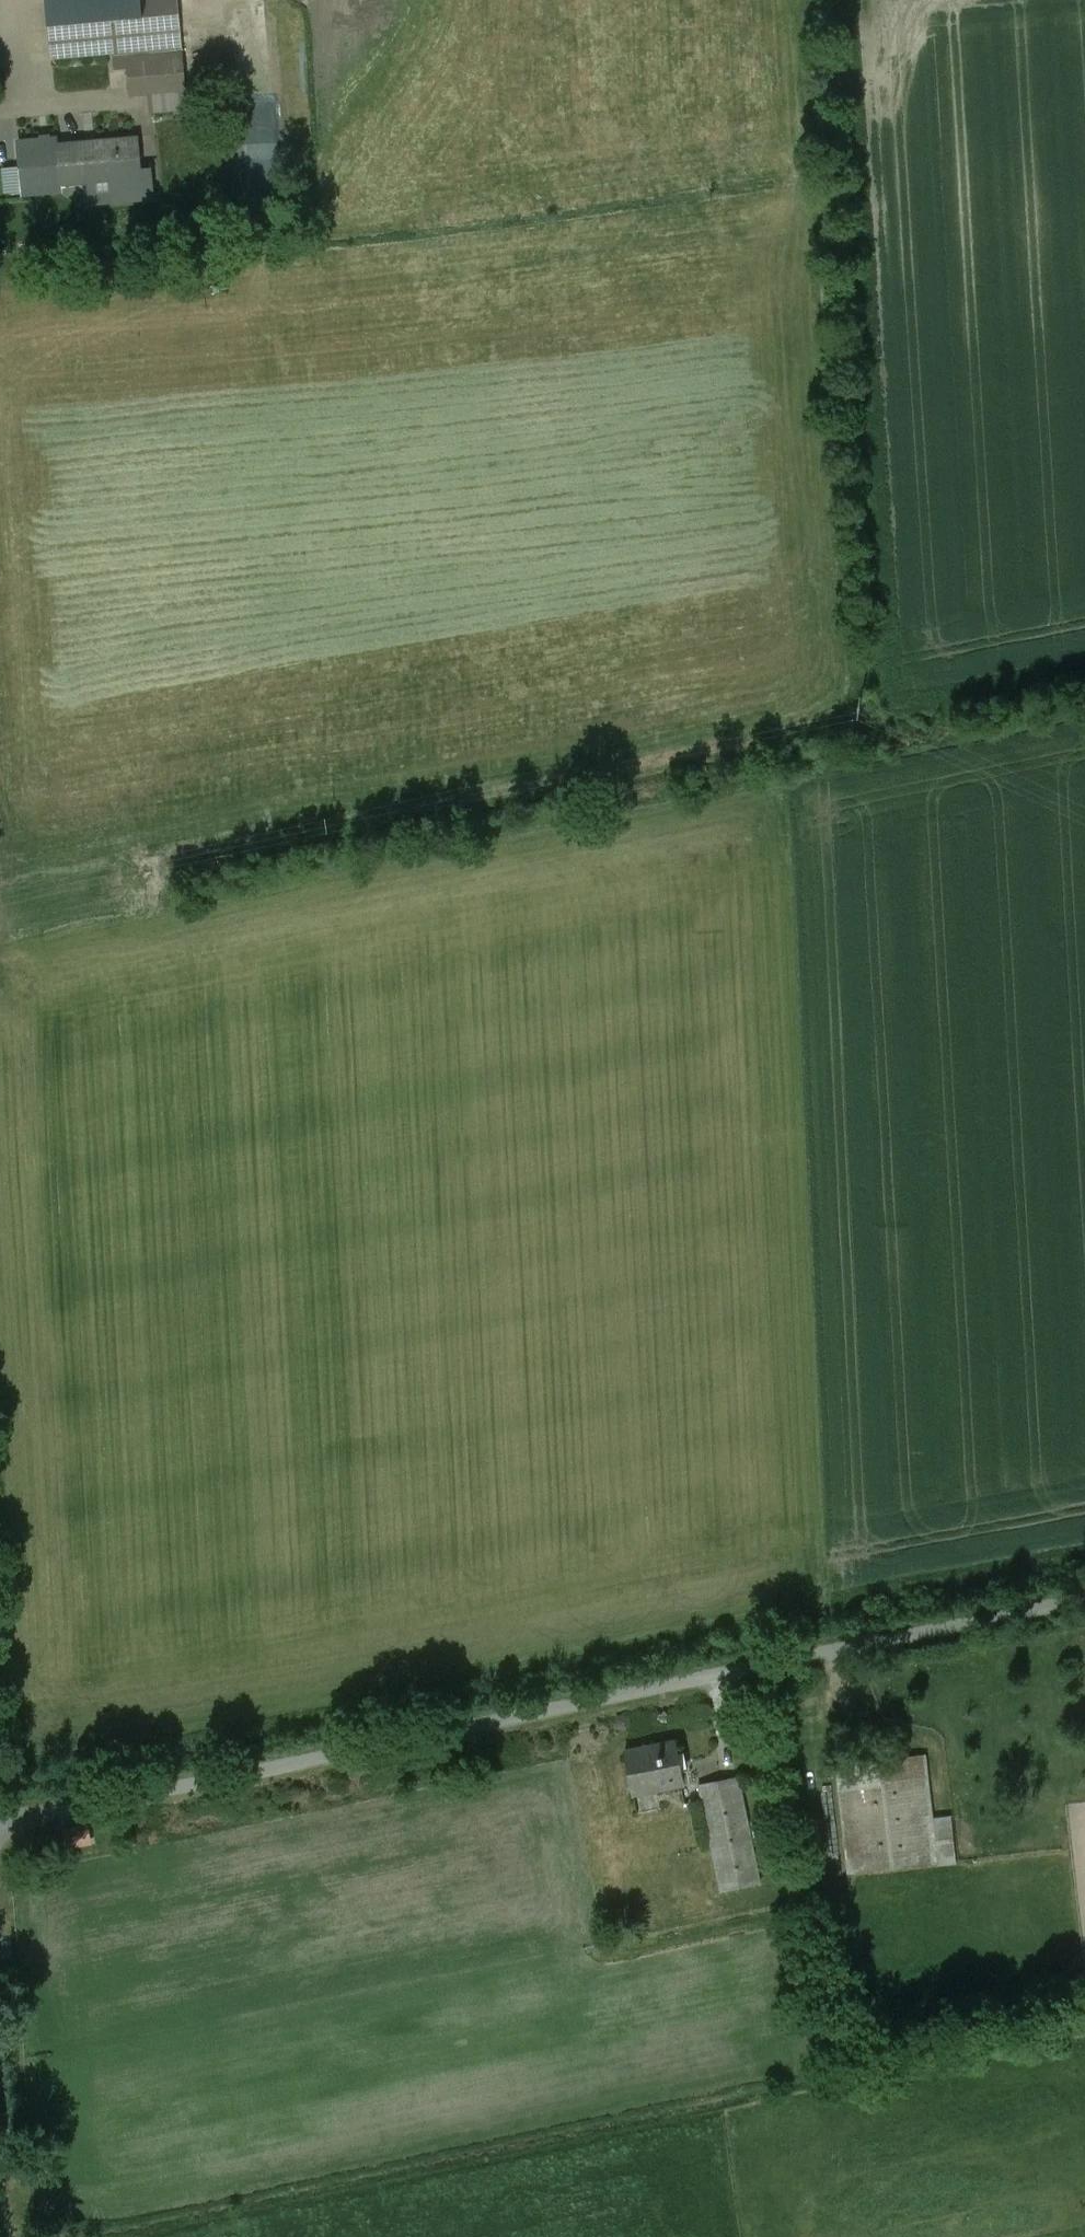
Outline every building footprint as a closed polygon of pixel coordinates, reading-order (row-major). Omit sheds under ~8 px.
[(52,60),(115,54),(116,72),(127,71),(130,97),(187,92),(178,0),(160,0),(143,2),(143,0),(46,0),(52,60)] [(139,137),(55,144),(58,185),(113,180),(143,178),(143,175),(139,137)] [(143,178),(113,180),(116,203),(155,198),(153,174),(143,175),(143,178)] [(676,1743),(625,1754),(634,1795),(685,1785),(676,1743)] [(925,1755),(837,1766),(850,1875),(957,1862),(952,1820),(933,1822),(925,1755)] [(737,1778),(699,1786),(721,1893),(760,1885),(737,1778)] [(90,1824),(63,1829),(67,1851),(94,1846),(90,1824)]
